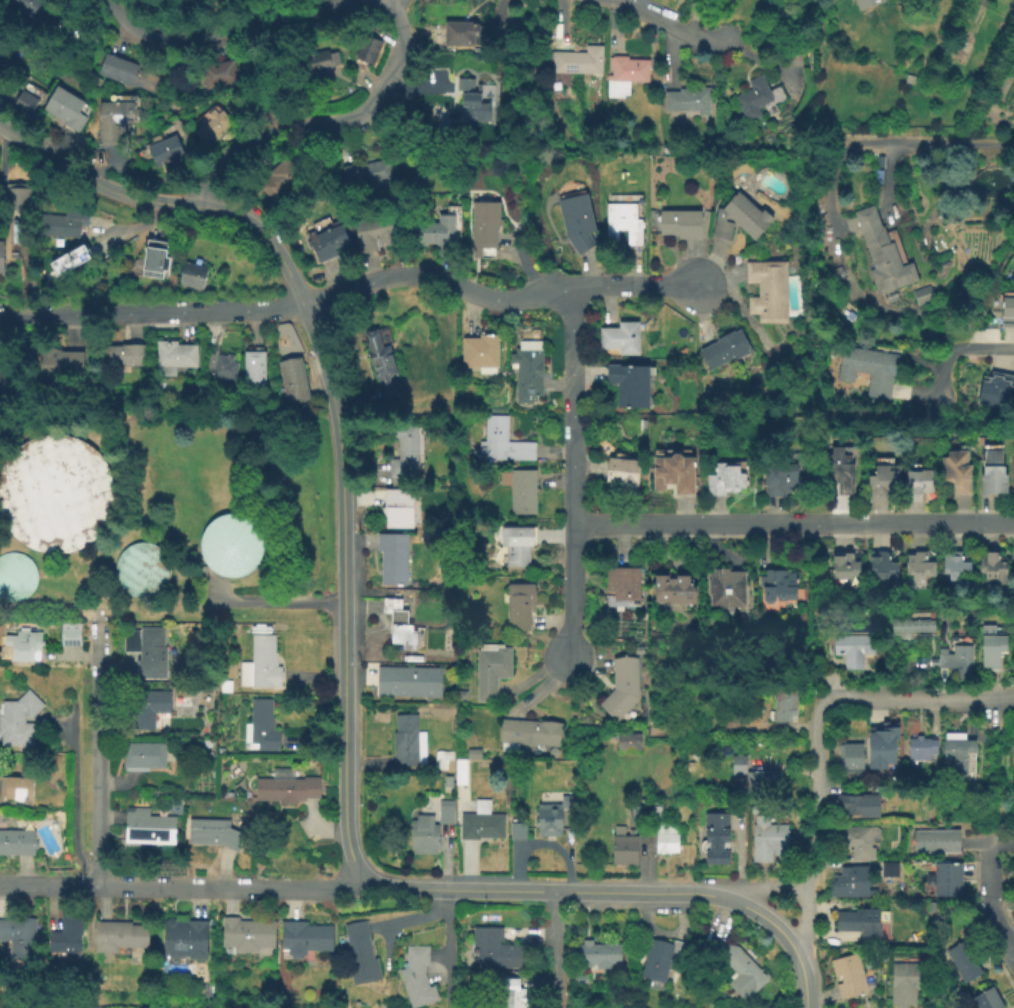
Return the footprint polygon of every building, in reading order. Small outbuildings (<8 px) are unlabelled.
[(2,3),(4,0),(42,0),(39,7),(31,20),(2,3)] [(859,13),(855,0),(883,0),(884,4),(859,13)] [(68,24),(56,45),(26,27),(31,20),(39,7),(68,24)] [(442,48),(442,24),(484,26),(484,49),(442,48)] [(372,67),(352,60),(360,37),(381,44),(372,67)] [(600,76),(550,75),(551,54),(584,55),(584,47),(601,47),(600,76)] [(331,72),(307,78),(302,55),(325,50),(326,56),(335,54),(337,65),(330,67),(331,72)] [(9,59),(0,76),(0,54),(9,59)] [(152,95),(97,76),(104,54),(139,66),(137,71),(158,78),(152,95)] [(647,84),(623,83),(623,100),(605,100),(606,57),(626,57),(626,61),(647,62),(647,84)] [(204,91),(199,68),(232,61),(237,84),(204,91)] [(745,123),(733,98),(750,90),(746,82),(760,76),(767,90),(778,85),(785,101),(772,107),(770,102),(756,109),(759,116),(745,123)] [(460,122),(461,93),(455,93),(456,80),(473,80),(472,93),(478,93),(477,101),(489,102),(488,123),(460,122)] [(78,134),(40,112),(55,87),(83,103),(77,113),(87,118),(78,134)] [(708,117),(696,117),(696,112),(663,111),(663,93),(678,93),(678,89),(708,89),(708,117)] [(28,118),(10,108),(20,90),(38,100),(28,118)] [(97,146),(97,103),(132,103),(132,110),(138,110),(138,125),(116,125),(116,146),(97,146)] [(231,125),(198,152),(188,139),(198,130),(192,123),(214,105),(231,125)] [(155,170),(145,148),(174,135),(184,157),(155,170)] [(280,214),(250,179),(281,152),(299,173),(287,184),(299,198),(280,214)] [(393,181),(341,191),(336,169),(389,159),(393,181)] [(27,208),(4,208),(4,183),(27,183),(27,208)] [(587,233),(594,243),(578,256),(565,238),(555,200),(584,192),(594,231),(587,233)] [(725,216),(723,222),(732,225),(727,243),(708,238),(716,208),(721,210),(737,192),(759,212),(762,209),(773,219),(753,241),(725,216)] [(470,258),(471,203),(499,203),(498,218),(502,219),(502,227),(497,227),(496,248),(492,248),(492,259),(470,258)] [(640,246),(626,246),(626,230),(617,230),(617,241),(605,241),(605,204),(635,204),(635,220),(640,220),(640,246)] [(876,295),(867,271),(872,269),(852,212),(871,205),(879,228),(883,227),(885,233),(894,230),(898,242),(892,244),(897,259),(903,257),(906,264),(911,263),(917,281),(876,295)] [(74,239),(37,238),(37,216),(64,217),(64,208),(87,208),(86,229),(74,229),(74,239)] [(455,256),(436,256),(436,246),(412,246),(412,227),(421,227),(421,223),(435,223),(435,210),(455,210),(455,256)] [(358,255),(350,221),(392,211),(399,243),(382,247),(381,242),(375,243),(377,250),(358,255)] [(699,240),(676,239),(676,235),(658,235),(659,211),(700,212),(699,240)] [(317,265),(302,232),(310,228),(313,236),(339,225),(350,250),(317,265)] [(885,230),(888,241),(893,240),(898,260),(903,258),(894,228),(885,230)] [(160,281),(139,278),(145,241),(165,244),(162,259),(169,259),(167,273),(161,272),(160,281)] [(56,275),(90,257),(83,243),(48,261),(56,275)] [(94,249),(103,269),(63,288),(54,270),(94,249)] [(201,292),(177,286),(183,262),(207,268),(201,292)] [(786,324),(757,324),(757,315),(746,315),(746,298),(757,298),(757,284),(745,284),(745,263),(785,262),(786,324)] [(847,276),(838,279),(834,269),(843,266),(847,276)] [(915,304),(911,292),(928,286),(932,298),(915,304)] [(1001,299),(1013,299),(1013,329),(1001,329),(1001,299)] [(638,357),(618,357),(618,351),(598,351),(598,329),(616,329),(616,323),(638,323),(638,357)] [(362,334),(376,330),(381,348),(388,346),(396,375),(388,377),(394,398),(380,401),(362,334)] [(708,371),(698,352),(716,342),(714,340),(731,331),(733,333),(739,330),(751,351),(731,362),(730,359),(708,371)] [(494,375),(477,375),(477,369),(461,369),(461,339),(478,339),(478,336),(497,335),(497,368),(494,368),(494,375)] [(174,377),(156,377),(156,341),(175,341),(175,346),(195,346),(195,368),(173,368),(174,377)] [(541,397),(534,397),(534,402),(531,402),(530,405),(514,405),(514,366),(508,366),(508,355),(512,355),(512,349),(518,349),(518,341),(539,341),(539,350),(541,350),(541,397)] [(142,367),(103,367),(103,347),(120,347),(120,345),(142,345),(142,367)] [(888,402),(863,398),(867,375),(853,373),(851,384),(834,381),(840,346),(896,355),(888,402)] [(82,378),(38,378),(38,350),(60,350),(60,353),(83,353),(82,378)] [(264,384),(242,384),(242,353),(263,353),(264,384)] [(232,383),(210,378),(216,356),(224,358),(225,354),(233,356),(231,363),(237,364),(232,383)] [(308,400),(285,405),(275,363),(298,357),(308,400)] [(7,396),(0,396),(0,365),(8,365),(7,396)] [(647,410),(615,409),(616,386),(605,386),(605,366),(647,367),(647,410)] [(978,406),(981,379),(989,380),(990,373),(1013,376),(1009,411),(978,406)] [(534,462),(477,462),(477,443),(483,443),(483,416),(506,416),(506,444),(534,444),(534,462)] [(387,480),(387,462),(397,462),(397,442),(389,442),(389,426),(414,425),(415,479),(387,480)] [(34,549),(52,552),(73,549),(91,539),(104,523),(111,504),(112,483),(105,464),(92,448),(74,437),(54,433),(35,436),(19,444),(5,457),(0,467),(0,518),(4,527),(17,540),(34,549)] [(852,496),(838,496),(838,485),(833,485),(833,478),(821,478),(821,456),(829,456),(829,447),(848,448),(848,465),(852,465),(852,496)] [(970,497),(952,497),(952,485),(940,485),(940,459),(946,459),(946,453),(958,453),(958,447),(967,447),(967,467),(970,467),(970,497)] [(979,497),(979,477),(982,477),(982,449),(1008,450),(1007,497),(979,497)] [(692,496),(674,496),(674,486),(667,486),(667,493),(652,493),(652,460),(670,460),(670,456),(679,456),(679,460),(692,460),(692,496)] [(619,487),(605,486),(607,460),(638,462),(636,488),(632,491),(621,491),(619,487)] [(797,478),(785,478),(785,498),(763,498),(763,463),(796,462),(797,478)] [(747,489),(737,489),(737,497),(728,496),(728,492),(724,492),(724,497),(706,497),(707,476),(713,476),(713,464),(747,464),(747,489)] [(872,500),(872,489),(866,489),(866,479),(873,478),(873,468),(898,468),(898,489),(889,489),(889,500),(872,500)] [(534,516),(509,516),(509,472),(534,472),(534,516)] [(932,494),(921,494),(921,498),(911,498),(911,494),(905,493),(905,472),(932,472),(932,494)] [(410,529),(381,529),(382,492),(404,492),(403,507),(411,507),(410,529)] [(221,574),(231,576),(241,574),(250,569),(257,562),(261,553),(263,543),(261,534),(256,525),(249,518),(240,514),(230,512),(220,514),(210,520),(203,529),(200,539),(200,550),(204,560),(211,569),(221,574)] [(532,530),(532,550),(528,550),(528,569),(504,569),(505,548),(499,548),(499,529),(532,530)] [(406,588),(379,587),(380,552),(375,552),(375,535),(407,535),(406,588)] [(132,595),(142,596),(150,594),(158,590),(164,584),(168,576),(169,567),(167,559),(163,551),(157,545),(149,541),(140,540),(131,542),(122,547),(116,555),(113,564),(114,574),(117,583),(124,590),(132,595)] [(11,599),(18,598),(25,595),(31,590),(34,583),(36,576),(35,568),(31,561),(26,556),(19,552),(12,551),(3,552),(0,554),(0,597),(2,598),(11,599)] [(874,583),(874,577),(869,577),(869,558),(875,559),(876,554),(884,554),(883,564),(898,564),(897,579),(886,579),(886,584),(874,583)] [(934,579),(923,579),(923,583),(910,583),(910,579),(905,579),(905,554),(924,554),(924,561),(934,561),(934,579)] [(1006,587),(991,587),(991,582),(984,582),(984,575),(978,575),(978,557),(985,557),(985,554),(999,554),(998,559),(1006,559),(1006,587)] [(831,580),(832,559),(842,559),(842,555),(852,555),(852,563),(858,563),(857,577),(850,577),(850,581),(831,580)] [(970,577),(959,577),(959,582),(947,582),(947,577),(943,577),(943,555),(960,555),(960,563),(970,563),(970,577)] [(744,609),(709,609),(709,569),(729,569),(729,574),(744,574),(744,609)] [(638,608),(605,608),(605,598),(611,598),(611,596),(605,596),(605,570),(638,570),(638,608)] [(796,601),(772,601),(772,606),(759,606),(758,577),(764,577),(764,571),(795,571),(796,601)] [(694,606),(652,605),(653,577),(667,577),(667,582),(673,582),(674,578),(687,578),(687,588),(694,588),(694,606)] [(529,635),(507,635),(506,587),(534,587),(534,615),(529,615),(529,635)] [(388,645),(390,614),(381,613),(381,599),(400,599),(399,613),(405,613),(404,627),(423,628),(421,661),(397,660),(398,646),(388,645)] [(889,636),(889,621),(933,621),(933,637),(912,637),(912,641),(899,641),(899,636),(889,636)] [(79,647),(59,647),(60,625),(79,625),(79,647)] [(32,663),(10,663),(9,635),(15,635),(15,628),(27,628),(27,634),(39,634),(40,654),(32,654),(32,663)] [(981,672),(980,628),(995,628),(995,638),(1005,638),(1005,656),(1000,656),(1000,672),(981,672)] [(164,681),(134,681),(134,664),(138,664),(138,653),(120,654),(120,632),(161,632),(161,648),(164,648),(164,681)] [(280,691),(251,691),(251,687),(238,687),(238,664),(249,665),(250,637),(274,637),(273,669),(281,669),(280,691)] [(843,672),(843,657),(832,658),(832,638),(872,638),(872,657),(862,657),(862,672),(843,672)] [(496,703),(475,703),(475,653),(478,653),(478,646),(502,646),(502,650),(509,650),(510,680),(496,681),(496,703)] [(970,678),(958,678),(958,670),(937,670),(937,651),(945,651),(945,656),(951,656),(951,648),(970,647),(970,678)] [(638,700),(615,722),(598,705),(612,691),(611,660),(636,659),(638,700)] [(439,698),(374,697),(375,669),(439,670),(439,698)] [(232,680),(233,691),(222,691),(222,680),(232,680)] [(795,725),(766,724),(766,713),(772,714),(772,687),(796,687),(795,725)] [(33,750),(0,749),(0,739),(0,718),(0,702),(14,703),(26,690),(43,706),(29,721),(23,716),(23,725),(33,725),(33,750)] [(152,731),(129,730),(131,691),(169,693),(168,715),(153,714),(152,731)] [(466,693),(466,703),(456,703),(456,693),(466,693)] [(279,752),(243,751),(244,724),(250,725),(251,699),(272,700),(271,734),(279,734),(279,752)] [(392,768),(390,734),(394,734),(394,717),(415,716),(417,766),(392,768)] [(559,724),(558,748),(517,746),(517,753),(501,752),(501,744),(498,744),(499,721),(559,724)] [(867,772),(867,728),(880,728),(880,724),(898,724),(898,743),(894,743),(894,766),(885,766),(885,772),(867,772)] [(942,777),(941,734),(966,734),(966,738),(975,738),(975,755),(966,755),(966,777),(942,777)] [(616,751),(616,735),(641,735),(640,751),(616,751)] [(907,761),(907,740),(914,740),(914,736),(922,736),(922,740),(927,740),(927,738),(937,738),(936,757),(930,757),(930,761),(907,761)] [(164,770),(121,769),(121,743),(164,743),(164,770)] [(862,773),(839,773),(838,746),(861,745),(862,773)] [(455,751),(454,760),(449,760),(448,770),(448,769),(436,769),(437,750),(455,751)] [(465,760),(465,751),(481,751),(481,760),(465,760)] [(744,797),(744,776),(730,776),(730,756),(744,756),(745,772),(778,772),(778,779),(784,779),(784,792),(778,792),(778,797),(744,797)] [(464,786),(454,786),(454,762),(465,762),(464,786)] [(317,798),(303,798),(303,803),(295,803),(295,809),(276,809),(276,802),(254,802),(254,780),(272,780),(272,768),(293,768),(293,780),(318,780),(317,798)] [(451,789),(442,789),(443,778),(451,778),(451,789)] [(31,803),(0,802),(0,779),(31,780),(31,803)] [(893,786),(893,795),(876,794),(876,787),(893,786)] [(878,818),(834,819),(834,796),(878,795),(878,818)] [(503,839),(477,839),(477,842),(459,841),(459,814),(473,814),(473,801),(489,801),(489,815),(503,815),(503,839)] [(452,825),(437,825),(437,802),(453,802),(452,825)] [(537,838),(536,805),(560,805),(560,837),(537,838)] [(174,847),(122,845),(124,807),(148,808),(148,817),(175,818),(174,847)] [(630,824),(630,808),(645,808),(645,824),(630,824)] [(677,853),(668,853),(668,858),(662,858),(662,854),(654,854),(654,826),(647,826),(647,808),(660,808),(660,826),(677,826),(677,853)] [(728,867),(703,867),(703,852),(708,852),(708,844),(704,844),(704,814),(728,814),(728,844),(722,844),(722,853),(728,853),(728,867)] [(437,856),(408,855),(409,823),(414,823),(414,816),(428,816),(428,827),(437,828),(437,856)] [(750,864),(750,826),(754,826),(754,818),(769,818),(769,826),(787,826),(787,857),(773,857),(773,851),(770,851),(770,864),(750,864)] [(217,846),(187,846),(187,821),(229,821),(229,831),(246,840),(237,857),(217,846)] [(525,842),(509,842),(509,824),(525,824),(525,842)] [(635,868),(610,866),(612,826),(623,827),(622,836),(637,837),(635,868)] [(874,861),(850,860),(850,852),(836,851),(836,827),(877,827),(877,844),(869,843),(869,848),(874,848),(874,861)] [(33,857),(0,857),(0,831),(33,832),(33,857)] [(958,854),(912,854),(912,831),(958,831),(958,854)] [(880,879),(880,863),(896,863),(896,879),(880,879)] [(960,904),(933,905),(933,886),(924,886),(924,874),(932,874),(932,864),(960,864),(960,904)] [(867,897),(828,897),(829,885),(830,885),(830,876),(839,877),(839,867),(867,867),(867,897)] [(878,944),(860,943),(860,932),(835,932),(836,913),(855,913),(855,909),(879,910),(878,944)] [(79,954),(47,953),(47,933),(59,934),(60,914),(80,915),(79,954)] [(7,943),(0,943),(0,920),(5,920),(6,916),(36,917),(35,949),(30,949),(30,964),(7,963),(7,943)] [(269,956),(232,956),(232,949),(221,949),(221,919),(237,919),(237,923),(274,923),(274,950),(269,950),(269,956)] [(380,981),(351,987),(346,966),(351,965),(342,925),(366,920),(370,937),(365,938),(370,960),(376,959),(380,981)] [(147,950),(115,949),(115,955),(94,955),(94,921),(130,922),(130,927),(147,928),(147,950)] [(205,963),(188,962),(188,959),(162,958),(163,921),(175,921),(175,925),(205,925),(205,963)] [(304,961),(287,961),(287,952),(280,952),(280,922),(305,923),(304,928),(333,928),(332,953),(304,953),(304,961)] [(477,970),(477,947),(471,947),(472,928),(501,929),(500,946),(521,946),(521,971),(477,970)] [(664,983),(639,978),(647,940),(671,945),(672,941),(685,944),(682,960),(670,957),(664,983)] [(622,965),(609,965),(609,970),(596,970),(596,964),(591,964),(591,969),(582,969),(582,964),(573,964),(573,941),(593,941),(593,946),(622,946),(622,965)] [(724,965),(703,961),(707,941),(737,947),(767,980),(743,1002),(727,985),(735,977),(724,965)] [(963,985),(945,952),(963,942),(981,975),(963,985)] [(438,1002),(419,1007),(409,1007),(396,971),(406,968),(405,948),(427,948),(427,966),(422,966),(422,975),(427,989),(433,987),(438,1002)] [(839,1002),(835,986),(841,984),(839,977),(833,978),(828,962),(856,955),(867,994),(839,1002)] [(890,1007),(890,964),(927,965),(926,992),(915,992),(915,1007),(890,1007)] [(591,976),(591,984),(578,983),(579,976),(591,976)] [(524,990),(523,1007),(497,1007),(498,980),(518,980),(518,989),(524,990)] [(991,988),(1001,1007),(974,1007),(970,999),(991,988)]
